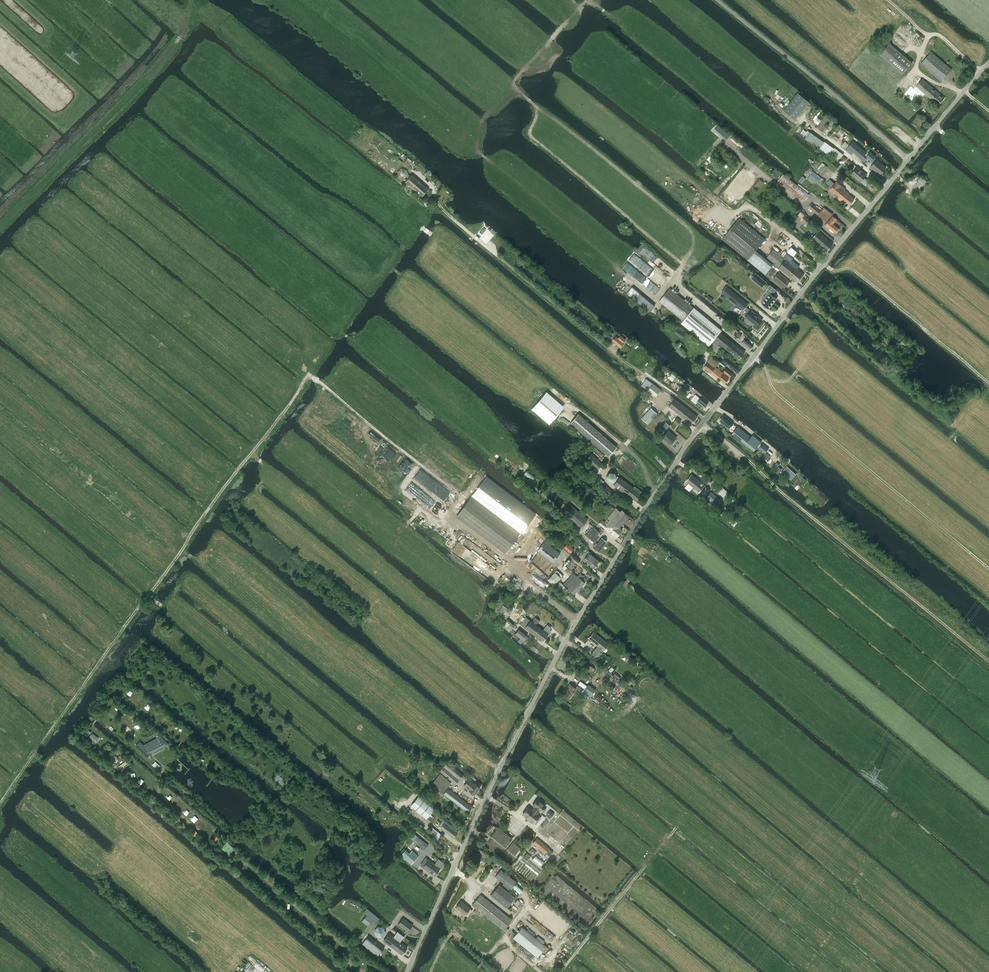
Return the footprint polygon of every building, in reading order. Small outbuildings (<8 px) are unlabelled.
[(912,62),(890,43),(879,55),(902,74),(912,62)] [(951,69),(932,52),(921,64),(941,81),(951,69)] [(922,79),(917,86),(926,95),(926,94),(937,104),(943,97),(940,95),(922,79)] [(798,93),(784,110),(784,111),(795,119),(809,102),(798,93)] [(825,115),(816,126),(822,131),(831,120),(825,115)] [(831,120),(823,130),(829,135),(837,125),(831,120)] [(715,129),(727,139),(730,135),(718,125),(715,129)] [(733,137),(730,139),(738,146),(741,144),(733,137)] [(848,148),(846,150),(851,155),(853,153),(861,159),(866,153),(853,141),(847,147),(848,148)] [(824,142),(820,148),(829,155),(830,153),(834,149),(825,142),(824,142)] [(871,152),(866,157),(871,162),(876,156),(871,152)] [(407,164),(414,170),(417,166),(408,158),(405,162),(407,164)] [(877,159),(871,167),(876,171),(875,172),(876,172),(878,171),(881,173),(886,167),(877,159)] [(726,165),(724,166),(728,170),(730,168),(730,169),(731,169),(732,170),(735,167),(733,165),(734,165),(729,161),(726,164),(726,165)] [(823,163),(817,169),(822,173),(827,167),(823,163)] [(852,172),(851,174),(860,182),(861,182),(865,185),(868,181),(864,177),(867,175),(858,167),(857,167),(852,163),(848,168),(852,172)] [(406,169),(401,168),(397,172),(399,177),(404,179),(408,174),(406,169)] [(809,168),(806,171),(811,175),(814,178),(818,182),(819,181),(821,178),(812,170),(809,168)] [(405,182),(411,187),(417,180),(412,175),(405,182)] [(809,195),(795,184),(783,175),(778,182),(803,202),(809,195)] [(921,177),(919,181),(924,185),(928,182),(921,177)] [(759,178),(753,187),(757,190),(763,182),(759,178)] [(417,180),(411,187),(417,192),(423,185),(417,180)] [(837,198),(839,197),(844,191),(845,190),(845,188),(837,182),(835,184),(829,180),(826,183),(832,188),(830,190),(834,193),(835,195),(837,198)] [(423,185),(417,192),(421,197),(428,189),(423,185)] [(854,199),(844,191),(839,197),(849,205),(854,199)] [(812,203),(808,207),(827,222),(833,214),(824,207),(821,211),(812,203)] [(797,216),(802,220),(808,226),(812,221),(805,216),(801,212),(797,216)] [(825,226),(827,228),(828,227),(835,233),(839,229),(833,224),(837,219),(833,216),(829,221),(825,226)] [(723,239),(748,260),(765,274),(773,264),(756,250),(765,239),(740,218),(723,239)] [(812,238),(827,251),(833,244),(818,231),(812,238)] [(797,269),(799,266),(792,260),(790,262),(782,256),(774,249),(766,258),(779,268),(790,277),(797,283),(804,274),(797,269)] [(790,281),(778,272),(773,279),(784,288),(790,281)] [(755,273),(751,278),(762,287),(767,282),(755,273)] [(765,299),(762,304),(768,309),(777,299),(775,297),(776,295),(774,294),(777,290),(770,285),(768,288),(772,291),(768,296),(766,294),(764,298),(765,299)] [(726,286),(721,292),(743,310),(748,304),(726,286)] [(659,301),(683,321),(694,308),(670,288),(659,301)] [(683,321),(681,323),(709,345),(722,330),(694,307),(694,308),(683,321)] [(749,310),(744,315),(746,317),(747,317),(745,319),(748,322),(750,320),(757,326),(762,320),(755,314),(756,314),(752,311),(751,311),(749,310)] [(678,328),(676,332),(684,337),(686,334),(678,328)] [(710,346),(714,350),(717,352),(723,346),(739,359),(745,352),(720,332),(710,346)] [(612,341),(620,347),(624,343),(624,342),(626,339),(620,335),(618,338),(616,336),(612,341)] [(745,339),(742,343),(750,350),(753,346),(745,339)] [(724,367),(726,364),(736,371),(739,367),(726,357),(723,361),(720,359),(717,362),(724,367)] [(704,367),(711,373),(725,384),(729,378),(722,373),(716,367),(718,364),(710,358),(707,361),(708,362),(704,367)] [(723,372),(730,377),(733,373),(726,368),(723,372)] [(672,373),(668,378),(668,379),(672,382),(676,377),(677,376),(672,373)] [(653,383),(648,390),(655,397),(661,390),(653,383)] [(546,391),(531,409),(549,424),(564,406),(546,391)] [(691,400),(696,404),(697,403),(704,409),(707,404),(695,394),(691,400)] [(669,406),(691,424),(697,416),(675,399),(669,406)] [(651,408),(642,418),(648,424),(657,414),(651,408)] [(570,423),(587,438),(608,456),(609,456),(617,447),(598,430),(578,413),(570,423)] [(724,416),(720,421),(721,422),(720,424),(723,426),(725,425),(729,429),(733,423),(724,416)] [(665,434),(662,437),(670,444),(676,438),(668,430),(668,431),(667,429),(670,426),(666,421),(660,427),(665,432),(664,433),(665,434)] [(738,427),(733,433),(745,444),(753,450),(760,441),(752,435),(751,437),(738,427)] [(762,444),(759,447),(764,452),(768,449),(762,444)] [(602,464),(592,454),(586,460),(597,470),(602,464)] [(720,462),(714,470),(722,475),(727,468),(720,462)] [(776,462),(772,466),(775,469),(773,470),(778,474),(782,469),(778,466),(780,465),(776,462)] [(590,465),(586,469),(587,470),(586,471),(592,477),(597,471),(590,465)] [(787,466),(782,471),(791,480),(796,475),(787,466)] [(615,473),(609,472),(606,476),(608,481),(613,482),(616,478),(615,473)] [(692,474),(683,485),(689,490),(692,486),(700,492),(705,485),(692,474)] [(469,499),(456,516),(505,552),(506,551),(518,536),(519,537),(536,514),(486,476),(479,485),(469,499)] [(619,477),(613,484),(628,496),(628,495),(636,501),(641,495),(640,494),(642,492),(634,486),(633,487),(619,477)] [(597,483),(612,497),(615,494),(603,482),(604,482),(601,479),(597,483)] [(725,498),(729,493),(718,484),(714,489),(725,498)] [(706,487),(701,493),(705,496),(710,490),(706,487)] [(552,488),(546,495),(549,497),(555,490),(552,488)] [(711,491),(706,498),(715,505),(720,499),(711,491)] [(588,502),(584,508),(587,511),(592,506),(596,501),(592,497),(588,502)] [(569,503),(562,511),(572,520),(581,527),(587,519),(579,512),(569,503)] [(620,527),(629,516),(621,510),(620,511),(616,508),(613,512),(617,516),(615,518),(618,520),(618,521),(614,525),(615,525),(616,524),(620,527)] [(720,515),(733,525),(736,522),(732,518),(733,518),(724,511),(720,515)] [(599,523),(609,533),(615,525),(614,525),(618,521),(615,518),(617,516),(613,512),(605,522),(602,520),(599,523)] [(615,525),(609,533),(616,538),(623,529),(620,527),(616,524),(615,525)] [(586,534),(595,541),(604,531),(600,528),(598,531),(593,527),(592,528),(586,534)] [(594,548),(598,551),(606,541),(602,538),(594,548)] [(553,562),(560,553),(544,541),(537,550),(553,562)] [(567,543),(563,547),(568,552),(569,553),(573,549),(572,548),(567,543)] [(584,559),(594,568),(600,561),(590,552),(584,559)] [(555,572),(548,579),(554,585),(561,577),(555,572)] [(563,576),(554,585),(564,595),(570,601),(574,597),(569,592),(570,591),(573,594),(585,582),(584,582),(587,580),(580,573),(577,576),(573,573),(567,580),(563,576)] [(501,601),(494,610),(497,612),(503,605),(504,603),(501,601)] [(543,641),(548,634),(543,630),(536,625),(532,621),(526,617),(520,624),(543,641)] [(519,628),(515,633),(516,634),(520,638),(518,641),(521,643),(523,640),(527,635),(520,629),(519,628)] [(593,632),(588,638),(597,646),(591,653),(597,658),(609,644),(593,632)] [(578,653),(575,656),(583,662),(586,659),(578,653)] [(585,661),(580,667),(589,673),(593,668),(585,661)] [(563,693),(570,698),(576,688),(569,684),(563,693)] [(583,692),(590,697),(595,689),(588,684),(583,692)] [(89,737),(95,742),(99,738),(92,733),(89,737)] [(139,741),(135,745),(142,752),(148,758),(151,755),(152,753),(169,745),(160,737),(143,745),(139,741)] [(440,771),(455,784),(460,778),(463,780),(465,777),(447,762),(440,771)] [(469,779),(463,785),(469,790),(469,791),(473,794),(480,787),(475,783),(475,784),(469,779)] [(443,794),(467,812),(471,806),(447,788),(443,794)] [(434,809),(419,796),(411,805),(426,818),(434,809)] [(535,806),(532,810),(537,814),(539,810),(541,811),(543,813),(546,809),(544,808),(545,806),(537,799),(533,805),(535,806)] [(537,814),(532,810),(528,807),(523,814),(530,820),(529,820),(532,822),(533,823),(537,819),(538,820),(541,817),(539,816),(537,814)] [(442,820),(438,826),(441,828),(447,833),(451,827),(445,822),(442,820)] [(438,832),(431,827),(429,830),(438,837),(440,834),(437,832),(438,832)] [(451,827),(447,833),(453,838),(458,832),(451,827)] [(536,837),(532,842),(539,848),(543,843),(536,837)] [(428,845),(423,841),(419,845),(424,849),(428,845)] [(228,855),(234,849),(233,848),(227,842),(221,848),(222,848),(228,854),(228,855)] [(411,851),(404,858),(411,864),(418,857),(411,851)] [(425,857),(422,862),(425,864),(423,867),(434,875),(440,868),(437,866),(435,868),(434,867),(432,865),(433,863),(428,859),(425,857)] [(501,869),(495,876),(511,889),(512,887),(515,884),(515,883),(516,882),(501,869)] [(499,884),(490,895),(506,908),(507,907),(514,898),(515,897),(499,884)] [(515,884),(512,887),(513,888),(519,894),(522,890),(515,884)] [(480,894),(472,905),(504,930),(512,920),(480,894)] [(465,914),(467,912),(470,908),(461,901),(456,907),(465,914)] [(379,918),(370,912),(366,908),(363,912),(367,915),(362,921),(368,926),(373,920),(376,922),(379,918)] [(397,924),(400,926),(408,932),(413,925),(405,919),(403,917),(397,924)] [(377,926),(374,931),(376,937),(382,937),(386,932),(383,927),(377,926)] [(522,927),(513,938),(537,957),(546,946),(522,927)] [(389,933),(383,941),(402,954),(407,947),(400,942),(404,936),(398,932),(397,932),(393,937),(389,933)] [(362,944),(377,956),(384,948),(369,935),(362,944)]
